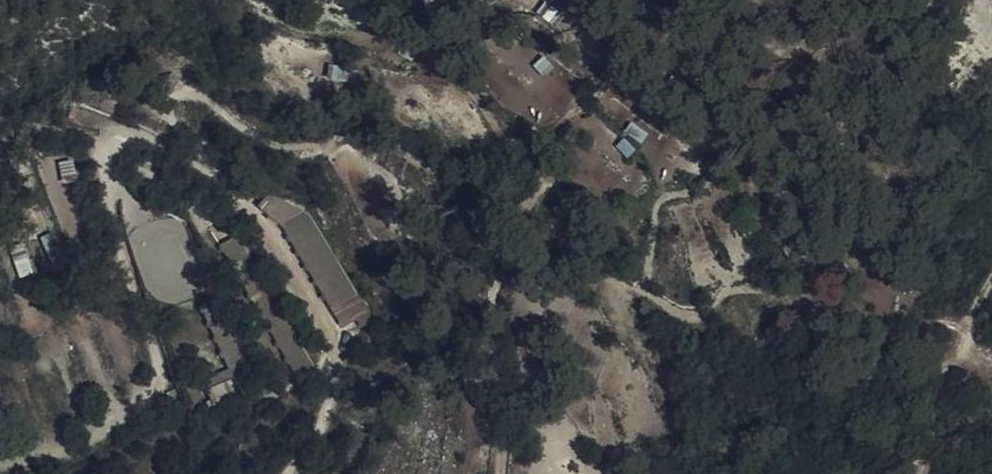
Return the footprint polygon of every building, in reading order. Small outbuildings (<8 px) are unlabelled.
[(278,205),(270,199),(261,209),(281,226),(295,213),(283,201),(278,205)] [(314,223),(303,230),(346,303),(332,311),(342,328),(367,313),(314,223)] [(346,303),(303,230),(288,239),(332,311),(346,303)] [(312,364),(238,238),(219,249),(293,375),(312,364)]
